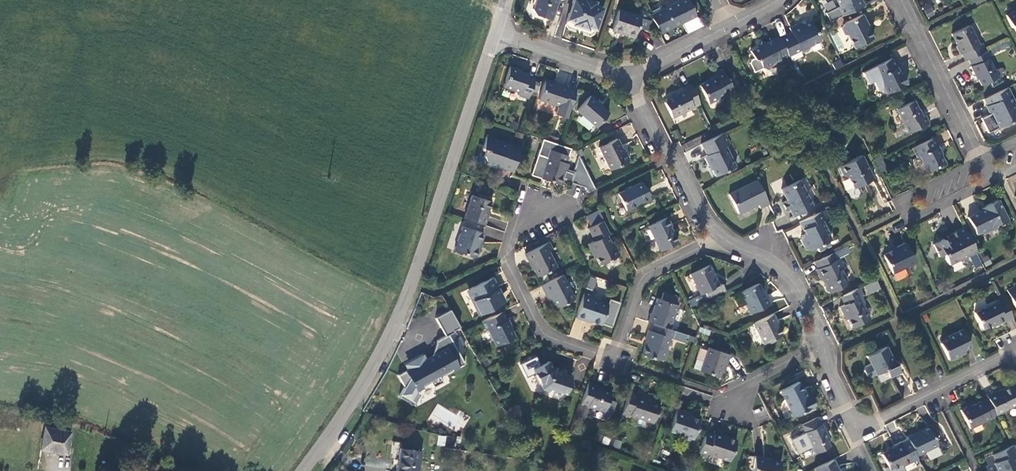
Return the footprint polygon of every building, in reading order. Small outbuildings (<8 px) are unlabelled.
[(533,8),(535,14),(551,20),(557,0),(535,0),(533,8)] [(603,8),(595,5),(594,2),(587,0),(586,0),(585,1),(581,0),(574,0),(573,4),(575,10),(570,13),(568,19),(574,22),(574,24),(588,29),(589,27),(596,29),(603,8)] [(672,26),(696,16),(688,0),(677,0),(678,1),(662,9),(661,6),(649,11),(659,32),(672,26)] [(840,17),(864,5),(862,0),(835,0),(838,6),(836,8),(840,17)] [(921,5),(928,18),(935,14),(929,1),(921,5)] [(639,17),(618,10),(612,29),(621,33),(622,31),(634,35),(639,17)] [(1006,16),(1011,28),(1015,29),(1015,31),(1015,11),(1006,16)] [(861,14),(842,24),(841,28),(844,35),(847,35),(853,48),(872,38),(865,24),(866,24),(861,14)] [(791,32),(779,39),(787,56),(800,50),(802,52),(809,48),(810,45),(820,39),(810,20),(803,24),(799,23),(789,28),(791,32)] [(962,52),(965,60),(968,59),(986,50),(982,43),(979,45),(969,25),(952,34),(957,45),(956,46),(960,53),(962,52)] [(774,63),(787,56),(779,39),(778,38),(767,43),(762,42),(760,46),(750,52),(754,59),(758,61),(762,68),(765,70),(773,66),(774,63)] [(994,54),(1011,45),(1008,39),(991,48),(994,54)] [(991,57),(987,49),(986,50),(968,59),(972,66),(970,67),(974,74),(976,74),(982,86),(998,78),(989,58),(991,57)] [(890,59),(870,69),(874,78),(876,76),(881,86),(880,89),(882,94),(886,94),(905,84),(899,72),(897,73),(890,59)] [(832,63),(834,69),(842,65),(840,60),(832,63)] [(518,95),(527,99),(534,79),(527,77),(527,74),(517,71),(518,70),(509,66),(502,86),(518,93),(518,95)] [(732,91),(721,70),(713,74),(715,77),(699,85),(708,103),(732,91)] [(566,118),(568,111),(576,89),(567,86),(567,87),(558,84),(558,85),(544,80),(538,99),(558,106),(555,115),(566,118)] [(671,117),(699,103),(690,85),(683,89),(665,98),(664,102),(671,117)] [(1007,87),(984,98),(988,106),(986,106),(990,114),(981,118),(988,133),(1015,119),(1015,110),(1013,104),(1015,103),(1007,87)] [(595,127),(608,113),(594,102),(595,101),(589,95),(576,111),(595,127)] [(896,109),(907,132),(928,123),(924,115),(921,117),(913,101),(896,109)] [(764,114),(756,118),(758,123),(766,119),(764,114)] [(729,144),(724,133),(698,145),(703,156),(708,166),(709,166),(715,176),(734,166),(725,146),(729,144)] [(500,168),(512,171),(520,148),(486,136),(482,148),(485,150),(483,156),(486,163),(485,165),(499,170),(500,168)] [(622,151),(616,139),(598,147),(609,169),(628,160),(623,150),(622,151)] [(943,163),(931,139),(910,149),(915,158),(918,157),(926,171),(943,163)] [(544,156),(539,154),(531,175),(558,184),(563,171),(565,172),(567,164),(565,163),(570,149),(555,143),(552,150),(547,149),(545,156),(544,156)] [(852,187),(867,180),(872,177),(870,172),(866,171),(867,167),(861,155),(838,166),(843,176),(847,177),(852,187)] [(882,165),(878,156),(872,159),(876,168),(882,165)] [(759,207),(767,203),(756,180),(728,194),(737,213),(757,204),(759,207)] [(811,207),(798,180),(780,189),(785,200),(781,202),(786,211),(788,209),(792,216),(811,207)] [(641,182),(617,193),(625,210),(649,198),(641,182)] [(471,195),(463,218),(483,224),(486,216),(485,216),(490,201),(471,195)] [(1007,220),(997,200),(984,207),(985,209),(981,210),(968,217),(976,234),(980,232),(984,233),(996,228),(997,223),(1000,223),(1007,220)] [(824,219),(820,212),(798,222),(804,233),(801,234),(800,239),(804,248),(808,250),(815,246),(817,251),(829,246),(826,241),(829,239),(821,221),(824,219)] [(665,217),(647,226),(659,250),(676,242),(669,226),(665,217)] [(601,221),(586,228),(593,241),(586,244),(591,254),(593,253),(598,265),(618,255),(612,243),(609,241),(605,235),(607,234),(601,221)] [(483,234),(461,226),(453,250),(473,257),(478,243),(480,243),(483,234)] [(976,251),(964,227),(946,235),(947,239),(944,240),(943,239),(933,244),(939,255),(944,254),(949,264),(976,251)] [(548,242),(524,254),(528,261),(529,261),(536,277),(555,267),(548,252),(551,250),(548,242)] [(914,262),(904,243),(896,247),(896,248),(883,255),(892,273),(914,262)] [(835,259),(832,253),(814,262),(817,268),(815,269),(819,278),(821,277),(824,283),(823,286),(826,291),(828,293),(845,284),(846,281),(840,268),(845,266),(841,256),(835,259)] [(984,267),(992,263),(988,255),(980,258),(984,267)] [(703,293),(707,299),(724,291),(720,284),(717,285),(707,266),(690,274),(699,295),(703,293)] [(573,299),(561,274),(540,284),(545,295),(547,293),(555,308),(573,299)] [(606,288),(607,280),(589,276),(587,289),(594,290),(595,287),(606,288)] [(491,278),(468,289),(473,300),(471,301),(478,315),(501,304),(500,302),(498,303),(495,297),(500,295),(491,278)] [(878,281),(863,285),(866,295),(881,290),(878,281)] [(764,297),(757,284),(740,292),(745,304),(744,304),(749,314),(769,304),(765,296),(764,297)] [(862,295),(858,287),(840,296),(843,304),(838,307),(842,315),(844,314),(850,327),(868,318),(863,306),(863,303),(860,296),(862,295)] [(1014,287),(1007,291),(1015,309),(1015,291),(1014,287)] [(591,295),(583,292),(574,318),(582,320),(583,319),(599,325),(606,305),(590,299),(591,295)] [(688,299),(690,306),(704,302),(702,295),(688,299)] [(649,314),(647,322),(653,324),(668,329),(676,306),(656,299),(651,314),(649,314)] [(1004,322),(1011,317),(1003,301),(997,304),(996,302),(974,313),(983,330),(996,323),(997,324),(1003,321),(1004,322)] [(461,326),(451,308),(436,316),(446,334),(437,339),(432,355),(424,359),(422,355),(407,363),(409,367),(397,373),(403,386),(398,395),(412,404),(419,393),(417,388),(430,381),(433,386),(442,381),(440,375),(465,363),(460,353),(465,351),(455,329),(461,326)] [(513,338),(501,313),(480,323),(485,331),(487,330),(495,346),(513,338)] [(775,321),(772,313),(752,324),(761,343),(780,334),(774,322),(775,321)] [(671,339),(674,331),(668,329),(653,324),(650,332),(647,331),(644,340),(646,341),(641,355),(650,358),(652,357),(663,361),(666,350),(665,347),(668,338),(671,339)] [(969,347),(961,331),(947,337),(948,339),(940,344),(947,361),(960,355),(959,352),(962,351),(969,347)] [(894,365),(884,346),(866,355),(869,363),(864,366),(863,369),(866,375),(869,377),(884,369),(888,377),(898,373),(895,364),(894,365)] [(727,355),(707,347),(698,370),(717,377),(722,363),(724,364),(727,355)] [(564,394),(570,377),(551,371),(547,362),(531,369),(539,389),(553,394),(556,391),(564,394)] [(474,370),(469,373),(472,378),(477,375),(474,370)] [(778,390),(791,416),(813,405),(807,395),(805,397),(797,381),(778,390)] [(995,392),(994,390),(987,394),(989,399),(997,414),(1015,405),(1015,382),(995,392)] [(595,385),(588,383),(576,418),(583,420),(588,407),(603,412),(609,394),(594,388),(595,385)] [(636,395),(628,392),(620,414),(629,417),(630,415),(652,423),(658,405),(648,402),(649,400),(644,398),(643,399),(636,396),(636,395)] [(989,418),(997,414),(989,399),(982,402),(981,401),(968,407),(967,406),(961,409),(970,429),(989,419),(989,418)] [(667,429),(691,438),(698,418),(683,413),(684,410),(674,407),(667,429)] [(824,431),(816,417),(800,425),(803,432),(810,447),(817,444),(820,450),(828,446),(825,440),(826,439),(822,432),(824,431)] [(40,445),(65,449),(68,427),(43,424),(40,445)] [(914,432),(906,437),(915,456),(936,446),(928,429),(920,433),(915,435),(914,432)] [(723,436),(705,430),(697,451),(705,454),(705,452),(727,460),(734,439),(723,435),(723,436)] [(438,435),(437,445),(444,446),(445,436),(438,435)] [(899,443),(890,447),(891,449),(880,454),(886,467),(882,469),(883,470),(902,470),(900,466),(909,462),(899,443)] [(813,453),(820,450),(817,444),(810,447),(813,453)] [(994,454),(998,462),(995,463),(998,467),(997,470),(1015,470),(1015,448),(1014,444),(994,454)] [(399,470),(417,470),(420,450),(399,447),(397,460),(401,460),(399,470)] [(778,462),(764,459),(764,457),(752,455),(750,470),(777,470),(778,462)] [(831,460),(812,469),(813,470),(837,470),(831,460)]
